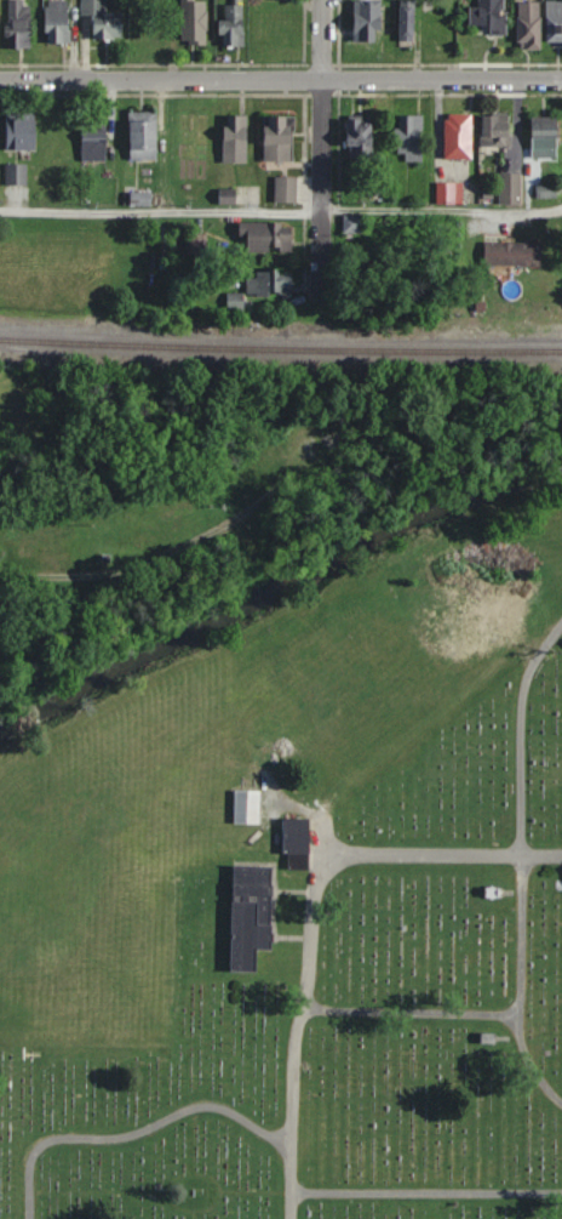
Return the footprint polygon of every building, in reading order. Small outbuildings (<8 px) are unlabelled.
[(30,0),(8,0),(8,47),(30,47),(30,0)] [(47,43),(69,43),(69,0),(47,0),(47,43)] [(123,37),(123,12),(107,12),(107,0),(82,0),(83,13),(93,13),(94,37),(123,37)] [(182,43),(207,43),(207,0),(182,0),(182,43)] [(354,41),(381,41),(381,0),(354,0),(354,41)] [(415,0),(400,0),(400,41),(415,41),(415,0)] [(478,5),(471,5),(471,25),(489,25),(489,33),(505,33),(505,0),(478,0),(478,5)] [(518,44),(541,44),(541,0),(518,0),(518,44)] [(561,41),(561,0),(547,0),(547,41),(561,41)] [(223,3),(223,45),(244,45),(244,3),(223,3)] [(292,44),(292,5),(268,5),(268,44),(292,44)] [(7,109),(7,149),(36,149),(36,109),(7,109)] [(129,160),(157,160),(157,112),(129,112),(129,160)] [(472,113),(445,113),(445,158),(472,158),(472,113)] [(224,163),(248,163),(248,115),(224,115),(224,163)] [(294,160),(294,115),(265,115),(265,160),(294,160)] [(423,115),(397,115),(397,159),(423,159),(423,115)] [(510,115),(483,115),(483,146),(510,146),(510,115)] [(372,157),(372,118),(348,118),(348,157),(372,157)] [(558,158),(558,120),(532,120),(532,158),(558,158)] [(106,160),(106,136),(82,136),(82,160),(106,160)] [(26,184),(26,164),(6,164),(6,184),(26,184)] [(500,172),(500,204),(521,204),(521,172),(500,172)] [(276,202),(297,202),(297,176),(276,176),(276,202)] [(437,203),(461,203),(461,183),(437,183),(437,203)] [(554,197),(554,186),(538,186),(538,197),(554,197)] [(234,203),(234,190),(220,190),(220,203),(234,203)] [(364,233),(364,215),(344,215),(344,233),(364,233)] [(293,252),(293,230),(283,230),(283,221),(242,221),(242,252),(293,252)] [(248,269),(248,294),(293,294),(293,278),(281,278),(281,269),(248,269)] [(228,309),(244,309),(244,293),(228,293),(228,309)] [(260,790),(235,790),(235,824),(260,824),(260,790)] [(283,818),(283,855),(290,855),(290,867),(309,867),(309,818),(283,818)] [(231,972),(257,972),(257,949),(271,949),(272,867),(233,866),(231,972)]
